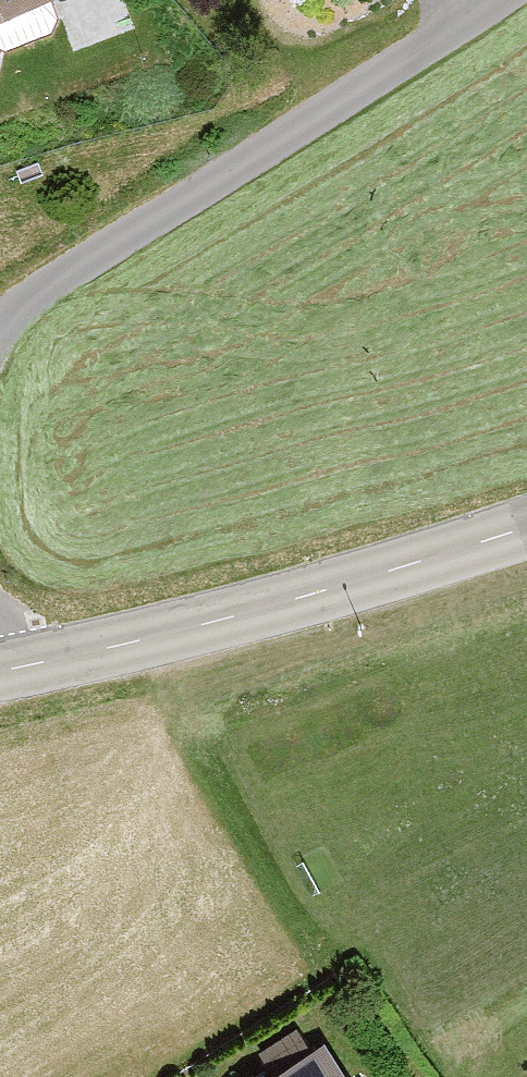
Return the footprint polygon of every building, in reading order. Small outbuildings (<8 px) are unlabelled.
[(55,5),(53,0),(0,0),(0,24),(55,5)] [(325,1037),(253,1076),(351,1076),(325,1037)]
